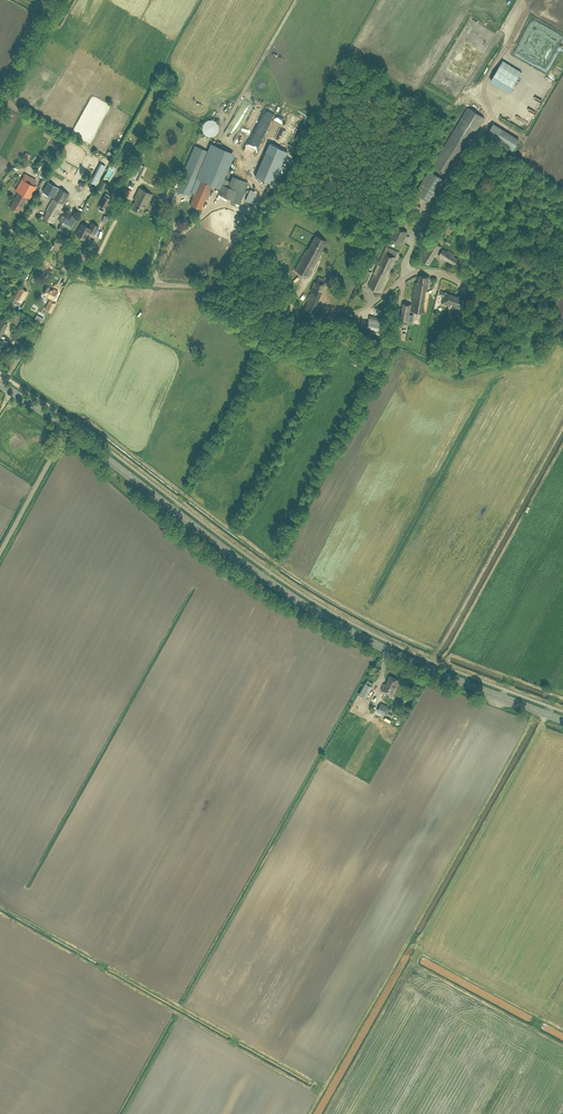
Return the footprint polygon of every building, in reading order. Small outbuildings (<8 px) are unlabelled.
[(465,23),(474,28),(477,23),(468,18),(465,23)] [(531,36),(525,37),(527,39),(526,40),(530,42),(531,46),(528,47),(528,48),(533,51),(531,48),(535,47),(537,53),(545,50),(543,48),(541,48),(540,45),(546,43),(547,46),(553,41),(550,33),(555,39),(556,38),(557,40),(560,36),(548,28),(550,35),(545,37),(541,35),(540,32),(531,35),(531,36)] [(449,175),(452,171),(485,118),(468,107),(433,165),(449,175)] [(202,132),(206,136),(210,137),(215,136),(218,132),(219,127),(217,123),(213,120),(208,120),(204,123),(202,127),(202,132)] [(239,142),(248,125),(242,121),(232,138),(239,142)] [(513,151),(520,139),(494,123),(486,135),(513,151)] [(180,172),(183,173),(178,184),(176,189),(190,195),(191,192),(193,193),(192,196),(193,197),(190,204),(201,209),(205,198),(207,199),(212,186),(208,184),(209,182),(215,185),(230,153),(214,146),(211,153),(209,152),(195,146),(184,171),(181,170),(180,172)] [(41,164),(50,168),(52,164),(44,160),(41,164)] [(430,202),(431,201),(444,180),(429,170),(415,193),(430,202)] [(36,187),(33,185),(22,179),(15,190),(18,192),(27,197),(30,198),(36,187)] [(52,197),(58,187),(48,182),(42,192),(52,197)] [(168,200),(173,187),(165,184),(159,196),(168,200)] [(228,198),(232,189),(228,187),(222,184),(217,193),(228,198)] [(147,205),(152,194),(139,187),(133,199),(135,200),(131,208),(141,213),(145,205),(147,205)] [(57,215),(69,193),(58,188),(46,210),(47,210),(43,217),(52,222),(56,215),(57,215)] [(18,192),(10,207),(18,212),(27,197),(18,192)] [(99,204),(105,207),(110,198),(104,195),(99,204)] [(76,220),(66,215),(61,225),(58,230),(61,232),(64,227),(70,230),(76,220)] [(449,236),(456,224),(447,219),(441,231),(449,236)] [(93,235),(98,227),(91,222),(88,227),(82,223),(76,234),(85,239),(89,233),(93,235)] [(319,255),(326,241),(315,235),(307,249),(306,248),(294,270),(307,277),(319,255)] [(436,256),(441,247),(432,241),(420,260),(429,265),(434,256),(435,257),(436,255),(436,256)] [(378,264),(390,269),(398,252),(386,246),(378,264)] [(455,255),(446,249),(445,250),(443,249),(439,255),(446,261),(447,260),(457,266),(461,261),(454,256),(455,255)] [(387,275),(390,269),(378,264),(368,286),(381,292),(389,276),(387,275)] [(418,283),(415,283),(413,295),(428,297),(429,291),(427,291),(429,277),(419,275),(418,283)] [(313,312),(326,279),(318,276),(316,282),(314,281),(310,290),(311,291),(304,309),(313,312)] [(22,303),(28,292),(19,287),(13,298),(22,303)] [(53,290),(47,287),(43,294),(49,297),(49,298),(51,299),(50,300),(49,300),(45,309),(51,312),(55,303),(52,301),(53,300),(58,291),(53,289),(53,290)] [(445,292),(444,296),(441,303),(451,306),(452,304),(461,307),(464,299),(445,292)] [(428,297),(413,295),(411,311),(425,313),(428,297)] [(408,321),(411,304),(403,303),(400,320),(400,322),(407,324),(408,321)] [(389,312),(382,311),(380,322),(386,323),(389,312)] [(8,325),(1,320),(0,321),(0,337),(1,338),(8,325)] [(386,333),(388,324),(369,320),(367,329),(386,333)] [(391,695),(398,679),(390,675),(386,684),(384,684),(381,690),(391,695)] [(359,694),(365,697),(372,686),(366,682),(359,694)] [(387,714),(390,709),(387,708),(388,706),(381,703),(377,711),(384,714),(384,713),(387,714)]
